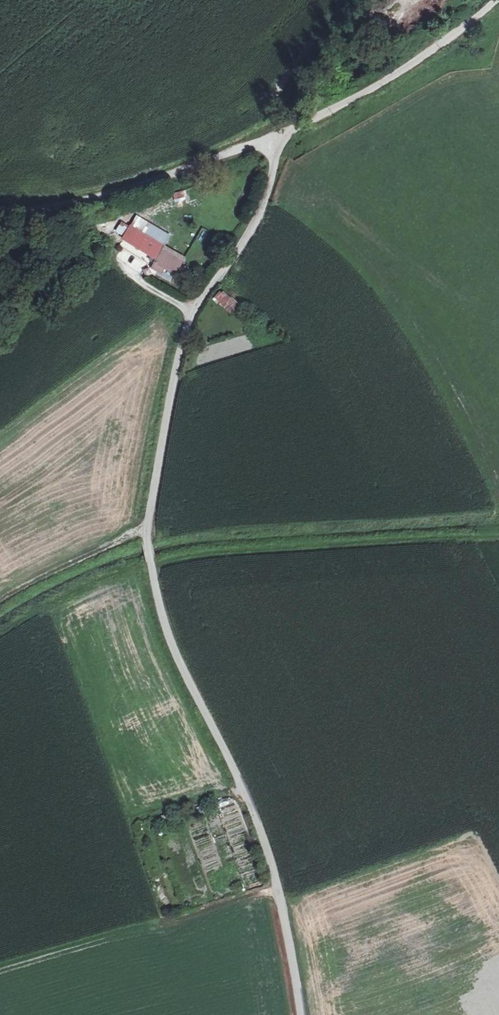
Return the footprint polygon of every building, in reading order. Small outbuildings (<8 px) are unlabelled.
[(172,194),(174,201),(187,197),(185,190),(172,194)] [(126,228),(118,241),(151,261),(150,264),(160,270),(170,276),(179,259),(126,228)] [(206,241),(207,230),(201,229),(199,239),(206,241)] [(150,264),(146,270),(156,276),(160,270),(150,264)] [(232,315),(240,305),(222,289),(213,299),(232,315)] [(225,810),(225,839),(243,838),(242,809),(225,810)]
